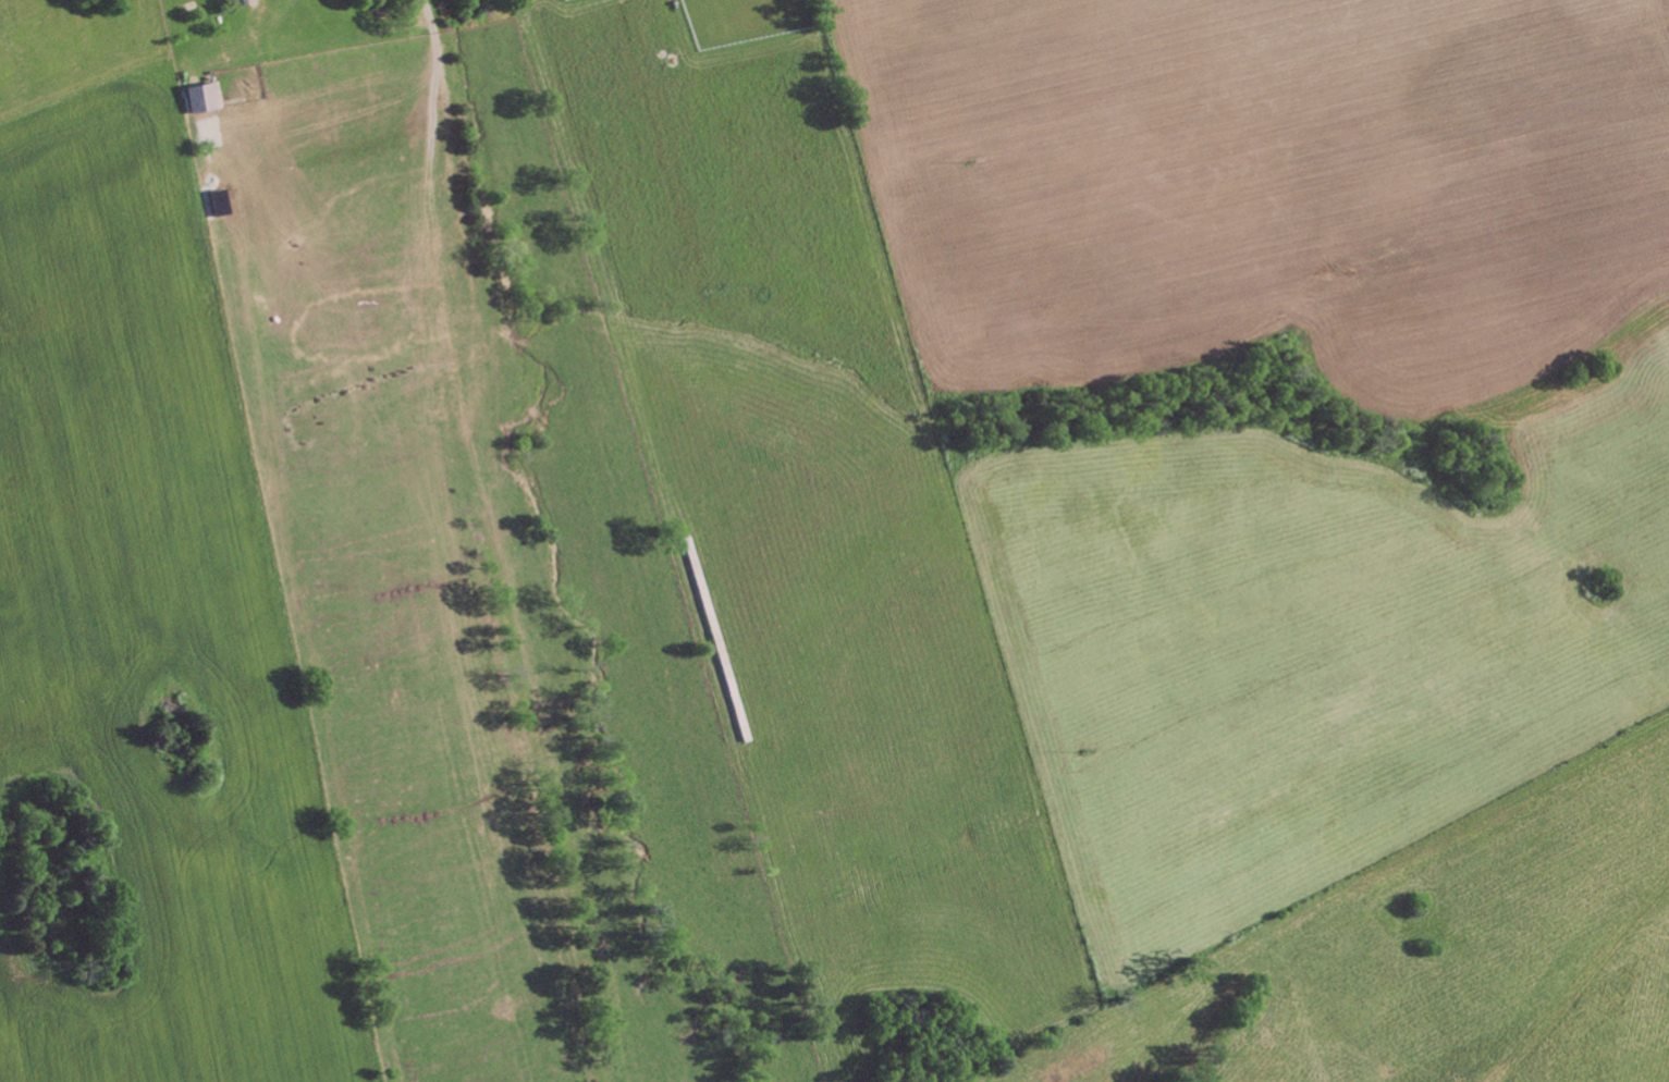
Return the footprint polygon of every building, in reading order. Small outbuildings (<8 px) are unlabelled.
[(187,113),(219,109),(216,82),(184,87),(187,113)]
